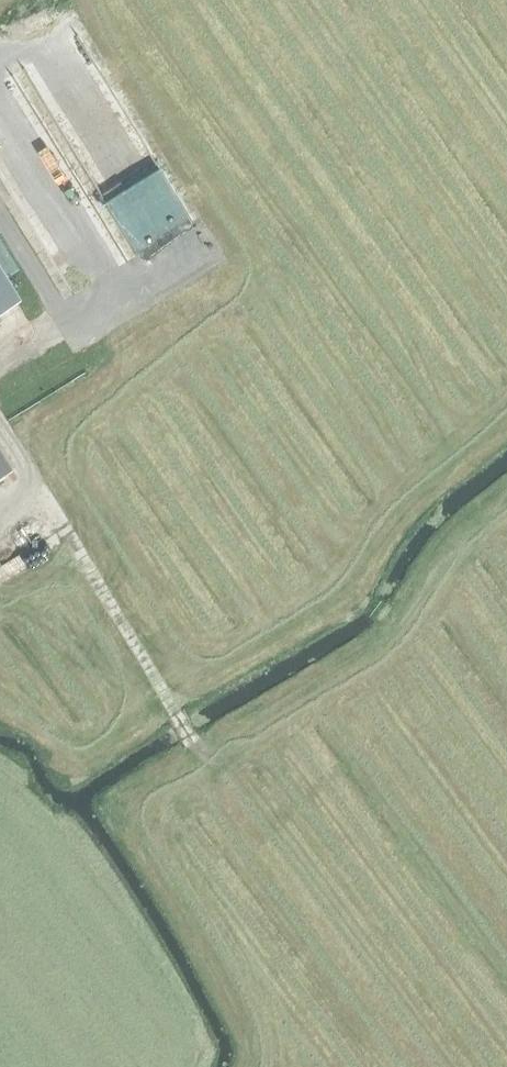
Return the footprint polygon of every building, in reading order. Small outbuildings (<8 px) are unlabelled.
[(11,73),(114,266),(139,253),(36,59),(11,73)] [(198,216),(152,143),(140,150),(186,224),(198,216)] [(16,301),(0,275),(0,311),(16,301)] [(10,472),(0,455),(0,479),(10,472)]
